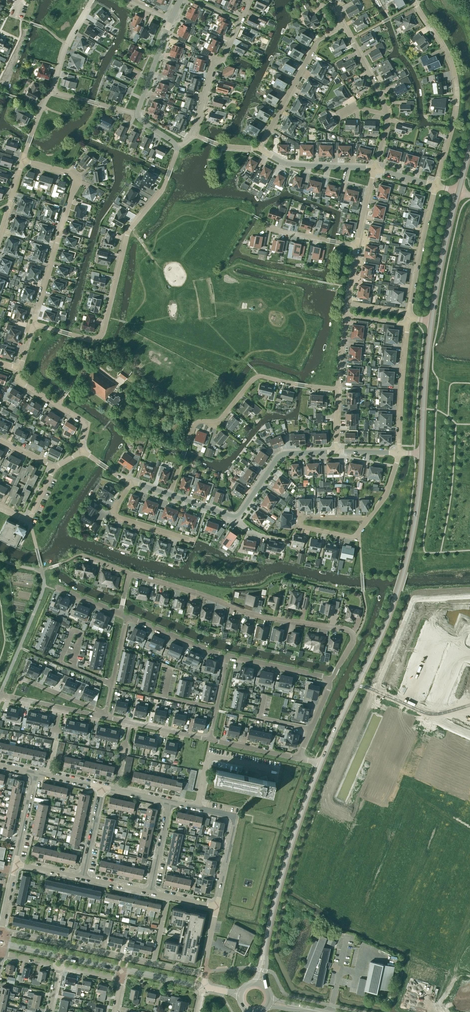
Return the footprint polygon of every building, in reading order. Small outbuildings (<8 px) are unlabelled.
[(257,1),(254,7),(263,11),(266,5),(267,6),(269,1),(268,0),(261,0),(260,2),(257,1)] [(352,2),(354,6),(345,10),(349,18),(360,12),(356,6),(361,4),(359,0),(356,0),(352,2)] [(398,8),(405,4),(403,0),(394,0),(398,8)] [(235,11),(238,6),(229,2),(228,5),(225,4),(223,9),(228,11),(229,8),(235,11)] [(189,9),(187,11),(197,16),(200,17),(203,12),(199,10),(201,7),(195,4),(193,8),(191,7),(190,9),(189,9)] [(104,12),(101,9),(96,14),(99,17),(99,19),(98,19),(95,24),(103,28),(104,25),(108,21),(109,23),(109,22),(107,19),(109,17),(106,14),(106,13),(104,12)] [(195,21),(197,16),(187,11),(186,14),(187,15),(186,17),(188,18),(186,22),(194,25),(196,22),(195,21)] [(319,22),(315,15),(312,17),(309,11),(302,14),(305,20),(304,21),(306,25),(306,27),(307,27),(308,28),(312,26),(314,29),(318,27),(316,24),(319,22)] [(368,17),(366,13),(359,16),(361,19),(353,23),(355,26),(354,27),(357,32),(362,29),(361,28),(367,25),(364,20),(368,17)] [(139,25),(142,18),(136,15),(131,24),(136,26),(134,30),(139,32),(142,27),(139,25)] [(257,20),(250,16),(247,23),(256,27),(258,23),(264,26),(265,24),(267,19),(260,15),(257,20)] [(416,25),(411,15),(403,20),(401,16),(395,20),(398,26),(403,23),(406,30),(416,25)] [(220,20),(218,25),(227,30),(229,24),(226,23),(227,20),(218,16),(217,19),(220,20)] [(158,25),(151,22),(148,30),(144,28),(140,36),(146,39),(149,32),(154,34),(158,25)] [(189,34),(192,35),(192,34),(193,35),(195,31),(194,31),(196,27),(194,27),(194,25),(186,22),(185,25),(182,24),(181,27),(180,26),(179,29),(189,34)] [(227,30),(218,25),(218,26),(215,24),(213,29),(212,29),(211,32),(216,35),(218,32),(224,35),(227,30)] [(94,29),(89,26),(85,33),(94,38),(96,35),(100,37),(104,31),(96,26),(94,29)] [(186,39),(189,34),(179,29),(178,32),(179,33),(177,35),(180,36),(178,40),(185,43),(187,39),(186,39)] [(258,32),(251,29),(249,33),(243,30),(240,37),(249,41),(252,35),(255,36),(257,36),(258,32)] [(310,32),(304,29),(298,30),(300,36),(298,40),(307,45),(309,43),(309,44),(311,40),(311,39),(308,37),(310,32)] [(373,36),(371,33),(364,36),(365,37),(361,39),(360,40),(362,42),(362,41),(364,45),(370,41),(372,45),(377,42),(375,37),(373,38),(372,36),(373,36)] [(421,36),(418,33),(410,39),(414,43),(415,42),(417,43),(414,45),(419,50),(421,48),(424,52),(428,49),(426,47),(430,44),(423,35),(421,36)] [(209,44),(218,48),(221,42),(214,39),(216,36),(210,34),(208,37),(212,38),(209,44)] [(81,39),(76,47),(84,52),(87,53),(90,48),(91,48),(94,43),(87,39),(86,42),(81,39)] [(335,57),(342,53),(340,50),(346,47),(342,40),(339,41),(339,40),(335,42),(336,43),(332,45),(335,51),(333,52),(335,57)] [(171,50),(181,54),(184,55),(185,51),(185,50),(183,50),(183,48),(182,48),(184,44),(177,42),(176,46),(174,45),(173,47),(172,47),(171,50)] [(216,53),(218,48),(209,44),(206,42),(204,47),(201,54),(207,56),(209,50),(216,53)] [(248,46),(241,42),(239,47),(236,46),(233,52),(242,56),(245,51),(246,51),(248,46)] [(4,43),(2,49),(5,50),(3,53),(8,55),(9,54),(12,48),(9,47),(10,45),(8,43),(7,44),(4,43)] [(384,48),(381,43),(375,46),(377,49),(369,54),(373,61),(382,56),(380,51),(384,48)] [(137,47),(131,44),(128,50),(133,52),(130,60),(138,63),(140,57),(141,58),(142,54),(135,50),(137,47)] [(296,44),(290,45),(292,51),(289,55),(299,60),(301,58),(303,55),(302,55),(303,54),(299,52),(302,47),(296,44)] [(179,59),(181,54),(171,50),(170,53),(171,53),(170,56),(172,57),(171,60),(177,63),(179,59)] [(85,58),(77,53),(76,58),(71,57),(68,67),(78,70),(80,63),(84,64),(85,58)] [(193,63),(195,64),(205,66),(206,61),(199,59),(200,56),(194,54),(193,57),(195,58),(193,63)] [(428,59),(427,55),(420,58),(423,66),(426,65),(429,71),(441,66),(438,60),(437,60),(436,56),(428,59)] [(287,59),(282,60),(284,66),(281,70),(291,75),(292,73),(293,73),(295,70),(294,70),(295,69),(291,67),(294,62),(287,59)] [(356,65),(353,59),(344,64),(342,60),(336,63),(339,69),(344,66),(346,71),(356,65)] [(390,63),(389,63),(387,60),(380,63),(382,67),(381,68),(383,73),(380,75),(384,81),(388,78),(389,81),(397,77),(395,73),(393,73),(391,74),(389,70),(393,68),(390,63)] [(315,64),(313,67),(324,73),(326,70),(332,68),(331,66),(324,62),(322,64),(317,62),(316,65),(315,64)] [(50,65),(42,63),(41,69),(39,69),(37,76),(41,77),(41,79),(44,80),(45,78),(49,79),(51,72),(48,71),(50,65)] [(166,63),(164,69),(173,72),(175,67),(179,68),(180,65),(174,63),(173,66),(166,63)] [(132,68),(124,64),(120,71),(123,72),(120,78),(121,78),(121,79),(123,80),(124,79),(129,82),(133,75),(129,74),(132,68)] [(205,66),(195,64),(194,69),(190,68),(189,71),(195,73),(196,70),(203,72),(205,66)] [(234,68),(235,68),(228,66),(228,67),(225,69),(224,69),(222,75),(228,77),(232,79),(233,74),(236,75),(238,69),(234,68)] [(327,85),(329,81),(324,79),(323,76),(324,75),(323,75),(325,73),(324,73),(313,67),(312,69),(312,70),(310,73),(314,76),(313,78),(327,85)] [(173,72),(164,69),(162,74),(169,77),(168,79),(174,82),(175,79),(176,76),(172,75),(173,72)] [(191,80),(190,83),(199,86),(201,80),(198,79),(199,76),(190,74),(188,79),(191,80)] [(285,77),(279,74),(274,76),(275,81),(273,85),(283,90),(284,88),(285,88),(287,85),(286,85),(287,84),(283,82),(285,77)] [(75,76),(68,75),(67,78),(68,79),(68,80),(62,79),(61,85),(75,89),(77,83),(72,81),(72,80),(74,80),(75,76)] [(446,93),(445,81),(441,82),(440,75),(434,76),(435,83),(437,83),(438,94),(446,93)] [(411,83),(407,76),(400,81),(402,84),(393,89),(398,97),(403,94),(403,93),(407,91),(405,86),(411,83)] [(362,81),(360,78),(354,81),(356,84),(355,85),(358,91),(360,90),(362,92),(365,90),(364,88),(368,86),(365,82),(363,80),(362,81)] [(303,85),(314,91),(316,88),(322,86),(321,84),(314,80),(312,83),(307,80),(306,83),(305,83),(303,85)] [(126,89),(125,89),(127,86),(119,82),(117,87),(112,85),(110,90),(115,93),(112,98),(120,102),(126,89)] [(158,88),(167,91),(168,88),(171,89),(172,87),(173,87),(174,84),(167,82),(166,85),(159,82),(158,88)] [(233,84),(227,82),(226,85),(219,83),(216,90),(227,93),(228,88),(232,89),(233,84)] [(37,92),(40,86),(34,83),(31,89),(30,88),(26,95),(36,100),(37,99),(38,99),(38,98),(40,94),(37,92)] [(198,91),(199,86),(190,83),(190,86),(188,86),(186,91),(194,93),(195,90),(198,91)] [(313,94),(314,91),(303,85),(302,87),(303,88),(301,91),(306,94),(305,97),(312,101),(315,100),(313,94)] [(349,98),(343,87),(337,90),(340,96),(331,100),(335,106),(336,106),(339,104),(349,98)] [(165,96),(167,91),(158,88),(156,93),(162,95),(161,98),(167,100),(168,97),(165,96)] [(275,97),(277,92),(271,89),(265,91),(267,96),(265,100),(275,106),(276,103),(277,104),(278,100),(278,99),(275,97)] [(185,102),(194,105),(195,99),(193,98),(193,95),(186,93),(185,97),(187,97),(185,102)] [(223,99),(214,97),(212,105),(222,108),(223,104),(225,104),(226,103),(229,103),(230,98),(224,96),(223,99)] [(294,101),(293,104),(304,110),(306,107),(312,105),(311,103),(304,99),(302,102),(297,99),(295,102),(294,101)] [(445,107),(444,99),(432,100),(431,105),(434,106),(433,114),(442,114),(442,112),(445,113),(445,107)] [(153,101),(151,106),(160,110),(161,107),(165,108),(166,103),(161,101),(159,103),(153,101)] [(406,101),(406,105),(400,105),(400,112),(410,112),(410,107),(413,107),(413,101),(406,101)] [(192,110),(194,105),(185,102),(183,108),(182,107),(181,110),(189,112),(189,110),(192,110)] [(304,110),(293,104),(292,106),(293,106),(291,110),(296,112),(295,115),(302,119),(304,119),(303,112),(304,110)] [(262,105),(257,107),(258,112),(256,116),(266,122),(267,120),(268,120),(269,117),(269,116),(270,115),(266,113),(268,109),(262,105)] [(160,110),(151,106),(149,112),(156,114),(155,117),(161,119),(162,116),(162,114),(159,113),(160,110)] [(17,113),(15,118),(18,120),(17,121),(21,126),(22,124),(24,123),(27,124),(26,124),(27,125),(30,118),(30,119),(30,118),(23,114),(25,111),(17,107),(15,111),(17,113)] [(218,115),(210,112),(209,117),(208,117),(208,118),(208,120),(213,122),(213,121),(219,123),(220,118),(225,120),(226,113),(219,111),(218,115)] [(175,121),(177,122),(186,125),(188,120),(185,119),(186,116),(179,113),(178,116),(177,116),(175,121)] [(330,119),(327,114),(321,117),(324,122),(323,123),(327,130),(336,125),(336,124),(336,123),(335,121),(334,121),(332,118),(330,119)] [(113,120),(103,115),(98,126),(108,130),(109,128),(112,129),(117,119),(114,117),(113,120)] [(284,120),(283,122),(294,128),(296,125),(302,124),(301,121),(294,117),(292,120),(287,117),(285,120),(284,120)] [(252,120),(246,121),(248,127),(246,131),(256,136),(257,134),(258,134),(259,131),(259,129),(256,127),(258,123),(252,120)] [(355,121),(345,120),(345,129),(355,129),(355,132),(355,135),(358,135),(358,132),(359,125),(355,125),(355,121)] [(375,127),(375,122),(365,121),(365,129),(373,129),(372,134),(378,134),(378,127),(375,127)] [(186,125),(177,122),(175,127),(174,127),(172,131),(179,133),(181,130),(183,131),(186,125)] [(294,128),(283,122),(282,124),(283,125),(281,128),(286,131),(285,134),(292,138),(294,137),(293,131),(294,128)] [(412,125),(403,122),(402,126),(397,124),(395,131),(398,132),(398,133),(404,134),(405,130),(411,131),(412,125)] [(127,128),(121,125),(117,134),(120,136),(119,140),(124,142),(127,136),(124,134),(127,128)] [(135,141),(139,134),(133,131),(128,140),(132,142),(130,147),(135,149),(138,143),(135,141)] [(437,133),(431,131),(429,136),(428,136),(426,144),(433,146),(436,147),(435,148),(436,148),(437,142),(438,142),(439,139),(436,138),(437,133)] [(151,139),(145,136),(140,145),(144,147),(142,152),(147,155),(150,149),(147,147),(151,139)] [(294,149),(294,141),(288,138),(284,145),(281,145),(281,144),(277,144),(277,148),(278,148),(278,152),(281,152),(281,154),(286,155),(285,155),(285,152),(288,152),(288,149),(294,149)] [(7,140),(5,148),(6,148),(5,152),(12,154),(13,150),(15,151),(16,151),(19,141),(18,141),(18,143),(7,140)] [(306,155),(307,145),(298,145),(298,143),(294,141),(294,149),(300,149),(300,152),(300,156),(304,156),(304,155),(306,155)] [(307,145),(306,155),(309,155),(309,156),(313,156),(313,153),(312,153),(313,148),(315,148),(316,142),(307,141),(307,145)] [(326,142),(322,142),(317,142),(316,148),(319,148),(319,153),(319,156),(323,156),(323,155),(325,156),(326,142)] [(326,142),(325,156),(328,156),(328,157),(332,157),(332,153),(332,149),(335,149),(335,142),(326,142)] [(344,156),(345,146),(339,146),(339,142),(336,142),(336,149),(338,149),(338,153),(338,157),(342,157),(342,156),(344,156)] [(351,146),(345,146),(344,156),(347,156),(347,157),(351,157),(351,154),(351,149),(354,150),(354,143),(351,143),(351,146)] [(366,146),(360,145),(360,144),(357,143),(355,150),(358,150),(357,155),(356,158),(360,159),(360,158),(362,159),(366,147),(366,146)] [(167,150),(158,146),(155,150),(152,149),(148,156),(154,158),(157,153),(164,156),(166,152),(166,151),(167,150)] [(366,147),(362,159),(365,159),(365,160),(368,161),(369,158),(370,155),(373,156),(375,147),(375,148),(372,147),(371,148),(366,147)] [(391,161),(392,162),(395,151),(390,150),(390,148),(387,147),(384,157),(387,157),(387,159),(391,160),(391,161)] [(395,151),(392,162),(394,162),(394,161),(398,162),(399,161),(402,161),(404,152),(401,151),(401,153),(395,151)] [(2,158),(0,164),(11,167),(10,170),(13,159),(13,160),(10,159),(11,156),(0,152),(0,158),(2,158)] [(404,152),(402,161),(405,162),(404,164),(408,165),(408,166),(410,167),(413,156),(407,154),(408,153),(404,152)] [(88,166),(91,168),(97,160),(92,156),(91,158),(86,154),(79,163),(77,162),(85,169),(88,166)] [(422,157),(419,166),(424,167),(423,169),(430,171),(431,167),(432,167),(433,163),(432,163),(433,161),(426,160),(427,157),(422,155),(422,157)] [(413,156),(410,167),(411,167),(412,166),(416,167),(416,165),(419,166),(422,157),(419,156),(418,157),(413,156)] [(258,162),(254,160),(254,161),(250,159),(249,162),(248,161),(244,165),(245,164),(247,165),(246,168),(247,169),(244,173),(252,180),(257,171),(255,169),(255,168),(254,168),(256,165),(258,162)] [(270,173),(271,170),(268,168),(268,167),(264,165),(263,169),(261,171),(258,170),(252,181),(258,184),(260,182),(265,185),(268,179),(267,179),(268,178),(269,178),(271,174),(270,173)] [(102,181),(101,171),(105,170),(104,166),(96,167),(97,171),(93,172),(95,182),(102,181)] [(0,169),(0,181),(6,182),(5,185),(6,185),(9,175),(8,174),(8,175),(6,174),(7,171),(0,169)] [(27,176),(26,175),(24,182),(28,183),(27,185),(33,187),(35,181),(32,180),(32,178),(33,178),(34,174),(28,172),(27,176)] [(147,172),(143,180),(139,177),(134,185),(140,188),(143,183),(149,187),(152,181),(153,181),(155,181),(156,179),(155,178),(154,177),(155,176),(153,175),(153,174),(151,172),(149,173),(147,172)] [(268,184),(266,189),(267,189),(269,189),(271,185),(274,187),(276,184),(280,186),(281,184),(284,185),(283,186),(284,186),(285,181),(283,180),(285,178),(281,176),(282,175),(278,173),(277,176),(275,180),(272,178),(268,184)] [(43,188),(47,177),(40,175),(39,180),(40,180),(39,182),(36,181),(34,187),(37,188),(38,186),(43,188)] [(302,177),(298,176),(298,177),(295,176),(294,179),(292,179),(290,183),(290,182),(293,183),(292,186),(297,187),(296,190),(302,192),(304,186),(300,185),(301,180),(302,180),(302,177)] [(53,179),(47,177),(43,188),(46,188),(46,191),(52,193),(53,186),(50,185),(51,183),(51,184),(53,179)] [(313,191),(315,181),(313,181),(313,180),(309,179),(308,182),(309,182),(308,186),(305,186),(303,192),(306,193),(308,193),(309,190),(313,191)] [(65,183),(59,181),(58,185),(58,186),(57,188),(54,187),(51,196),(55,197),(55,196),(58,197),(59,192),(63,193),(65,187),(64,187),(65,183)] [(318,182),(315,181),(313,191),(316,192),(315,196),(320,198),(322,190),(319,189),(321,185),(322,182),(318,181),(318,182)] [(331,196),(334,186),(331,185),(331,184),(327,183),(327,187),(326,191),(323,190),(322,197),(325,198),(326,194),(331,196)] [(378,189),(377,190),(388,193),(390,188),(391,188),(392,185),(389,184),(388,187),(380,185),(379,189),(378,189)] [(336,186),(334,186),(331,196),(335,196),(334,200),(339,201),(341,195),(338,194),(339,190),(340,190),(340,186),(336,185),(336,186)] [(100,197),(104,191),(98,188),(96,191),(88,187),(85,192),(83,196),(86,198),(87,197),(92,201),(96,194),(100,197)] [(346,188),(345,191),(346,191),(345,196),(342,195),(340,202),(349,204),(350,200),(352,190),(350,190),(350,189),(346,188)] [(127,195),(127,194),(123,201),(133,207),(137,200),(134,199),(137,193),(130,189),(127,195)] [(355,191),(352,190),(350,200),(353,201),(352,206),(358,207),(360,198),(357,197),(358,194),(359,191),(355,190),(355,191)] [(388,193),(377,190),(377,192),(378,192),(377,197),(379,197),(378,200),(388,202),(388,199),(387,199),(388,193)] [(414,194),(412,200),(423,202),(424,201),(423,200),(424,196),(416,194),(417,191),(413,191),(412,194),(414,194)] [(18,204),(30,208),(31,205),(37,202),(36,200),(28,197),(27,200),(21,199),(21,198),(20,202),(19,202),(18,204)] [(423,202),(412,200),(411,205),(410,205),(409,208),(418,210),(419,208),(421,208),(422,204),(423,204),(423,202)] [(47,209),(46,212),(58,216),(59,213),(57,213),(59,209),(58,209),(53,208),(54,205),(46,202),(44,203),(47,209)] [(87,211),(89,212),(91,206),(88,205),(82,202),(80,207),(76,206),(75,209),(77,210),(77,211),(75,217),(82,219),(84,214),(86,214),(87,211)] [(373,209),(373,210),(383,213),(385,207),(386,208),(387,205),(378,202),(377,205),(375,205),(374,209),(373,209)] [(29,211),(30,208),(18,204),(17,207),(18,207),(17,211),(18,211),(18,210),(23,212),(22,215),(30,218),(32,217),(29,211)] [(286,209),(280,207),(278,212),(270,209),(268,217),(272,218),(275,219),(279,220),(281,214),(284,215),(286,209)] [(120,209),(117,215),(116,214),(112,221),(121,227),(125,220),(123,218),(126,213),(120,209)] [(383,213),(373,210),(372,212),(373,212),(372,216),(374,217),(374,220),(383,222),(384,219),(382,218),(383,213)] [(409,213),(408,219),(419,221),(419,220),(418,219),(419,215),(417,215),(418,212),(408,210),(408,213),(409,213)] [(287,216),(285,222),(295,225),(296,220),(299,221),(301,215),(296,213),(289,211),(288,216),(287,216)] [(58,216),(46,212),(45,215),(39,218),(40,220),(48,223),(49,220),(55,221),(55,222),(56,218),(57,218),(58,216)] [(12,224),(24,228),(25,225),(30,222),(29,220),(21,217),(20,221),(15,219),(15,218),(14,222),(13,222),(12,224)] [(316,220),(310,218),(309,222),(302,220),(300,227),(310,230),(310,227),(314,228),(316,220)] [(330,224),(322,222),(323,221),(319,219),(316,227),(320,228),(319,231),(326,233),(327,229),(328,229),(330,224)] [(419,221),(408,219),(406,224),(405,224),(404,227),(413,229),(414,227),(416,227),(417,223),(418,223),(419,221)] [(77,224),(71,222),(71,225),(70,225),(69,226),(69,227),(69,228),(70,228),(69,229),(79,232),(80,227),(83,228),(84,223),(78,221),(77,224)] [(355,231),(357,221),(357,223),(350,221),(349,225),(343,223),(340,228),(341,228),(341,227),(344,228),(342,234),(346,234),(346,235),(350,236),(350,233),(351,230),(355,231)] [(41,229),(40,232),(52,236),(53,233),(51,233),(53,229),(52,229),(52,230),(47,228),(48,225),(40,222),(38,224),(41,229)] [(369,231),(379,233),(380,227),(382,228),(382,224),(373,222),(372,225),(370,225),(369,229),(369,231)] [(23,231),(24,228),(12,224),(11,227),(12,227),(11,231),(11,230),(17,232),(16,235),(23,238),(26,237),(23,231)] [(403,238),(414,240),(415,239),(414,238),(414,234),(412,234),(413,231),(404,229),(403,232),(405,232),(403,238)] [(378,239),(379,233),(369,231),(368,232),(369,233),(368,237),(370,237),(369,240),(378,242),(379,239),(378,239)] [(52,236),(40,232),(39,235),(33,238),(34,240),(42,243),(43,240),(49,241),(49,242),(50,238),(51,238),(52,236)] [(105,239),(104,246),(103,247),(107,248),(107,247),(113,248),(115,241),(112,240),(114,233),(108,232),(106,239),(105,239)] [(251,237),(250,246),(254,246),(253,247),(261,248),(261,246),(265,246),(266,237),(263,237),(256,235),(255,237),(251,237)] [(73,239),(67,237),(66,239),(66,240),(65,241),(65,242),(64,242),(65,243),(65,244),(74,247),(76,242),(79,243),(80,238),(73,236),(73,239)] [(5,244),(17,248),(18,245),(24,242),(23,240),(15,237),(14,241),(8,239),(9,238),(8,238),(7,242),(6,242),(5,244)] [(414,242),(414,240),(403,238),(402,244),(401,243),(400,246),(409,249),(410,246),(412,246),(413,242),(414,242)] [(273,241),(271,250),(275,251),(282,253),(283,250),(286,250),(288,241),(285,241),(277,239),(277,241),(273,241)] [(291,241),(288,257),(291,258),(292,255),(299,256),(299,255),(303,256),(305,247),(301,246),(301,244),(294,243),(291,241)] [(35,249),(34,252),(46,256),(47,253),(45,253),(47,249),(46,249),(46,250),(41,248),(42,245),(34,243),(32,244),(35,249)] [(16,251),(17,248),(5,244),(4,247),(5,247),(4,251),(4,250),(10,252),(9,255),(17,258),(19,257),(16,251)] [(366,247),(365,251),(375,253),(376,250),(380,249),(381,245),(375,244),(374,247),(367,245),(366,247)] [(310,245),(308,255),(312,256),(311,258),(318,260),(318,259),(322,260),(324,251),(320,249),(321,248),(314,246),(310,245)] [(399,257),(409,259),(410,256),(409,256),(410,254),(402,252),(403,249),(395,248),(394,252),(399,254),(399,257)] [(68,253),(63,252),(62,254),(61,255),(60,256),(60,257),(61,257),(60,259),(70,262),(71,257),(74,258),(76,252),(69,250),(68,253)] [(106,255),(106,253),(108,253),(98,250),(96,257),(99,257),(97,263),(109,265),(108,268),(111,257),(107,256),(106,255)] [(375,253),(365,251),(364,254),(365,254),(365,256),(372,258),(371,262),(379,264),(380,258),(375,256),(375,253)] [(46,256),(34,252),(33,255),(27,258),(28,261),(36,263),(37,260),(43,261),(43,262),(44,258),(45,258),(46,256)] [(9,267),(11,262),(12,262),(13,259),(4,256),(3,259),(1,258),(0,262),(0,264),(9,267)] [(409,263),(409,259),(399,257),(398,260),(395,260),(394,265),(400,266),(400,263),(408,265),(408,263),(409,263)] [(0,264),(0,274),(7,276),(9,273),(7,273),(9,267),(0,264)] [(29,264),(27,269),(27,272),(29,273),(40,276),(40,275),(40,274),(40,273),(40,270),(35,269),(36,266),(29,264)] [(362,267),(361,271),(372,273),(372,270),(378,269),(379,265),(371,264),(370,267),(363,265),(362,267)] [(64,268),(58,266),(58,269),(57,269),(56,270),(56,271),(56,272),(57,272),(56,274),(66,276),(67,272),(71,273),(73,268),(71,267),(65,265),(64,268)] [(395,277),(406,278),(406,275),(406,273),(399,272),(399,269),(392,267),(392,272),(396,274),(395,277)] [(93,271),(91,279),(94,279),(93,284),(104,287),(106,279),(98,277),(99,273),(93,271)] [(372,273),(361,271),(361,274),(361,276),(368,278),(368,281),(374,282),(375,277),(371,275),(372,273)] [(40,276),(29,273),(28,276),(26,275),(24,281),(31,283),(32,280),(37,281),(38,279),(39,278),(40,277),(40,276)] [(405,282),(406,278),(395,277),(395,280),(391,280),(390,284),(396,285),(397,283),(404,284),(404,282),(405,282)] [(59,283),(54,281),(53,284),(52,285),(52,286),(51,287),(52,287),(52,288),(61,291),(63,286),(65,287),(67,282),(60,280),(59,283)] [(21,289),(20,292),(34,297),(34,296),(34,295),(34,294),(34,293),(34,291),(29,289),(30,286),(23,284),(21,289)] [(358,291),(368,293),(369,290),(372,289),(373,285),(367,284),(367,287),(359,285),(359,287),(358,291)] [(388,286),(387,291),(388,291),(388,295),(392,296),(403,298),(403,294),(403,292),(395,291),(396,287),(388,286)] [(368,296),(368,293),(358,291),(357,295),(358,295),(358,296),(365,298),(364,303),(370,304),(371,297),(368,296)] [(34,297),(20,292),(19,296),(18,301),(25,303),(26,300),(31,302),(32,300),(33,299),(33,298),(34,297)] [(91,293),(90,298),(92,298),(90,310),(98,312),(101,300),(98,299),(99,295),(91,293)] [(65,297),(56,295),(55,298),(49,296),(49,298),(48,299),(48,300),(47,301),(48,302),(47,303),(59,307),(61,302),(62,301),(63,302),(65,297)] [(387,300),(386,306),(393,307),(394,302),(401,303),(401,301),(402,301),(403,298),(392,296),(388,295),(387,300)] [(12,312),(26,316),(26,315),(26,314),(26,313),(26,311),(21,309),(22,306),(15,304),(14,309),(13,309),(11,313),(12,313),(12,312)] [(56,321),(58,311),(52,309),(51,312),(45,311),(43,318),(45,318),(44,319),(45,319),(46,320),(47,320),(48,319),(52,321),(53,320),(56,321)] [(26,317),(26,316),(12,312),(12,313),(11,315),(12,316),(10,321),(17,323),(18,320),(23,322),(24,319),(25,319),(25,318),(26,317)] [(82,328),(86,329),(86,331),(89,332),(89,330),(93,331),(94,329),(95,329),(95,326),(94,326),(95,323),(91,323),(92,321),(94,316),(87,314),(86,321),(84,321),(82,328)] [(353,329),(352,330),(362,332),(363,329),(365,329),(366,327),(368,327),(368,322),(358,321),(360,321),(359,326),(352,325),(351,329),(353,329)] [(6,333),(20,337),(20,336),(20,335),(20,334),(20,333),(20,331),(15,329),(16,326),(8,324),(6,329),(10,330),(9,334),(7,333),(6,333)] [(384,337),(397,338),(397,334),(399,334),(399,331),(393,330),(394,326),(384,324),(383,331),(385,332),(384,337)] [(362,332),(352,330),(352,334),(351,334),(350,337),(358,338),(357,341),(356,341),(364,342),(364,336),(362,336),(362,332)] [(20,337),(6,333),(4,341),(11,343),(12,340),(17,342),(18,340),(19,339),(19,338),(20,337)] [(397,339),(397,338),(384,337),(383,345),(391,346),(391,345),(390,345),(390,342),(398,343),(398,339),(397,339)] [(3,355),(3,356),(12,359),(13,357),(14,357),(14,356),(14,355),(14,354),(14,351),(9,350),(10,346),(2,344),(1,348),(2,348),(0,355),(3,355)] [(360,354),(360,351),(363,351),(363,345),(356,344),(355,344),(357,345),(357,348),(349,347),(349,351),(350,351),(350,353),(360,354)] [(385,353),(385,357),(395,358),(395,355),(396,355),(397,352),(389,351),(390,348),(391,348),(381,347),(381,350),(382,350),(382,353),(385,353)] [(363,354),(360,354),(350,353),(350,356),(348,356),(348,359),(355,360),(355,363),(354,363),(362,364),(362,361),(363,354)] [(385,357),(382,356),(382,360),(381,360),(380,366),(389,367),(389,366),(388,366),(388,363),(395,364),(396,360),(395,360),(395,358),(385,357)] [(348,373),(348,375),(358,376),(358,372),(362,373),(362,370),(363,370),(363,367),(353,366),(355,366),(355,369),(347,369),(347,373),(348,373)] [(82,381),(81,382),(105,400),(116,407),(122,399),(115,394),(114,395),(113,394),(112,396),(110,394),(117,385),(94,368),(91,372),(90,371),(82,381)] [(381,372),(380,378),(393,379),(393,376),(394,376),(395,373),(387,372),(388,369),(389,369),(379,368),(379,371),(381,372)] [(129,375),(127,374),(122,370),(118,375),(125,380),(129,375)] [(360,376),(358,376),(348,375),(348,378),(347,378),(346,381),(354,382),(353,385),(352,385),(362,386),(362,382),(360,382),(360,376)] [(393,379),(380,378),(380,381),(378,381),(378,384),(380,384),(380,387),(388,388),(386,387),(386,384),(394,385),(394,381),(393,381),(393,379)] [(272,391),(273,388),(260,384),(258,392),(269,395),(268,399),(273,401),(275,392),(272,391)] [(347,390),(347,395),(347,396),(347,397),(356,398),(356,393),(358,393),(358,388),(351,387),(351,390),(347,390)] [(12,399),(17,391),(12,388),(9,394),(6,392),(2,398),(5,400),(6,399),(10,402),(12,399)] [(379,399),(392,400),(392,397),(393,397),(393,394),(386,393),(386,390),(387,390),(379,389),(379,395),(379,399)] [(281,398),(292,401),(294,393),(289,392),(290,391),(287,390),(286,391),(282,390),(281,395),(277,394),(276,400),(280,401),(281,398)] [(17,391),(12,399),(10,402),(18,407),(21,402),(18,400),(22,394),(17,391)] [(315,395),(310,395),(309,401),(308,401),(308,404),(316,405),(317,395),(316,395),(315,395)] [(324,396),(319,395),(319,396),(318,396),(318,395),(317,395),(316,405),(321,405),(321,406),(326,407),(327,402),(324,402),(324,396)] [(347,400),(346,404),(350,405),(350,408),(357,408),(357,403),(356,403),(356,398),(347,397),(347,399),(347,400)] [(391,402),(392,400),(379,399),(379,405),(377,405),(376,408),(386,409),(385,409),(385,406),(392,406),(393,402),(391,402)] [(31,411),(36,403),(31,400),(28,406),(25,404),(22,409),(26,412),(29,409),(31,411)] [(251,411),(256,415),(261,409),(255,404),(252,407),(245,401),(241,405),(239,407),(239,408),(238,409),(243,412),(248,415),(251,411)] [(41,406),(36,403),(31,411),(33,412),(33,416),(37,418),(40,413),(37,411),(41,406)] [(346,417),(346,419),(355,419),(357,419),(358,414),(357,414),(357,409),(350,409),(350,412),(346,412),(346,416),(346,417)] [(50,422),(55,414),(50,411),(49,411),(50,411),(46,417),(44,415),(40,421),(45,423),(47,421),(50,422)] [(381,414),(380,420),(391,421),(391,418),(392,418),(392,415),(385,414),(385,411),(386,411),(378,411),(378,414),(381,414)] [(60,417),(55,414),(50,422),(52,424),(51,427),(55,430),(59,425),(56,423),(59,417),(60,418),(60,417)] [(241,423),(243,421),(238,417),(236,419),(233,416),(225,426),(232,431),(239,422),(241,423)] [(13,423),(6,419),(0,431),(5,433),(8,427),(11,428),(13,423)] [(346,421),(345,426),(349,426),(349,429),(356,429),(356,424),(357,424),(357,419),(355,419),(346,419),(346,420),(346,421)] [(391,421),(380,420),(376,420),(376,430),(386,430),(384,430),(384,427),(392,427),(392,423),(390,423),(391,421)] [(75,426),(67,421),(66,422),(63,427),(66,429),(64,434),(70,437),(72,432),(73,433),(76,428),(74,428),(75,426)] [(18,440),(22,431),(19,430),(20,426),(19,426),(20,424),(17,422),(13,429),(16,431),(13,437),(18,440)] [(25,432),(22,431),(18,440),(23,442),(26,436),(29,437),(31,432),(27,430),(25,432)] [(304,434),(299,434),(299,444),(306,444),(306,440),(309,440),(309,430),(304,430),(304,434)] [(357,430),(350,430),(350,433),(345,433),(345,442),(350,442),(350,440),(354,440),(355,436),(357,436),(357,430)] [(198,431),(194,440),(197,440),(196,442),(202,445),(202,443),(206,445),(209,437),(206,436),(206,434),(198,431)] [(214,440),(220,445),(227,436),(221,431),(214,440)] [(275,437),(279,446),(286,444),(283,437),(286,435),(284,432),(280,434),(280,436),(275,437)] [(386,432),(378,432),(377,438),(380,438),(380,443),(391,443),(391,439),(390,439),(390,436),(384,435),(384,432),(386,432)] [(36,448),(40,440),(37,439),(38,435),(34,433),(31,438),(34,440),(31,446),(31,445),(31,446),(36,448)] [(299,444),(299,434),(294,435),(294,433),(289,434),(289,440),(292,440),(292,444),(299,444)] [(321,443),(320,434),(315,434),(315,433),(310,433),(310,436),(313,436),(314,443),(318,443),(319,443),(321,443)] [(59,440),(53,437),(50,442),(56,445),(59,440)] [(272,449),(279,446),(275,437),(271,439),(270,437),(265,439),(267,443),(270,442),(272,449)] [(43,441),(40,440),(36,448),(41,451),(41,450),(44,444),(47,446),(49,441),(45,438),(43,441)] [(142,446),(138,445),(136,446),(135,449),(136,452),(139,453),(142,452),(143,449),(142,446)] [(48,454),(47,454),(56,458),(57,457),(58,458),(61,453),(60,452),(62,449),(58,446),(55,450),(50,448),(48,454)] [(260,451),(257,455),(265,460),(269,454),(266,452),(267,450),(262,446),(259,450),(260,451)] [(207,448),(205,455),(210,457),(210,456),(212,457),(215,451),(212,450),(212,449),(207,448)] [(136,453),(135,454),(135,455),(136,455),(135,459),(134,460),(126,454),(124,456),(123,455),(121,459),(122,460),(120,462),(129,469),(131,466),(132,467),(136,468),(135,469),(140,456),(140,455),(136,453)] [(8,466),(11,467),(16,457),(11,455),(11,454),(10,454),(7,461),(4,459),(1,465),(7,468),(8,466)] [(250,463),(257,467),(259,465),(261,466),(265,460),(257,455),(254,459),(253,458),(250,463)] [(16,457),(11,467),(14,468),(13,472),(18,474),(21,467),(18,466),(21,459),(20,460),(16,457)] [(246,467),(243,471),(245,473),(253,478),(257,472),(251,468),(252,465),(250,463),(247,467),(246,467)] [(312,464),(313,474),(322,474),(322,465),(318,465),(318,463),(312,464)] [(324,474),(333,474),(333,463),(327,463),(327,465),(324,465),(324,474)] [(333,463),(333,474),(342,473),(342,464),(339,465),(339,463),(333,463)] [(345,473),(354,474),(355,464),(350,463),(349,465),(346,464),(345,473)] [(26,483),(33,486),(37,476),(38,476),(33,473),(36,468),(38,469),(38,468),(30,464),(27,469),(22,466),(23,464),(17,478),(15,481),(8,497),(9,495),(14,497),(11,503),(12,503),(12,502),(20,506),(18,505),(21,499),(26,502),(26,501),(25,501),(30,491),(24,488),(21,494),(17,492),(19,488),(16,486),(20,478),(23,479),(25,474),(29,476),(26,483)] [(143,468),(141,475),(149,477),(150,476),(153,477),(156,468),(145,464),(144,469),(143,468)] [(298,464),(292,464),(292,470),(288,471),(289,475),(301,475),(301,466),(298,466),(298,464)] [(303,475),(313,474),(312,464),(306,464),(306,466),(303,466),(303,475)] [(355,464),(354,474),(363,476),(364,468),(361,467),(361,465),(355,464)] [(167,478),(167,479),(169,473),(169,472),(165,471),(166,467),(161,465),(158,474),(161,475),(159,481),(165,483),(167,478)] [(365,476),(374,478),(376,468),(370,466),(369,468),(366,468),(365,476)] [(241,476),(238,480),(244,484),(246,482),(249,484),(253,478),(245,473),(243,471),(242,471),(239,475),(241,476)] [(183,477),(181,483),(181,484),(180,488),(186,490),(188,484),(191,485),(194,477),(189,475),(187,478),(184,477),(183,477)] [(275,482),(284,488),(289,481),(282,476),(280,479),(279,477),(275,482)] [(200,495),(204,484),(200,483),(201,479),(196,478),(193,486),(196,487),(194,493),(200,495)] [(235,488),(233,491),(236,494),(235,495),(240,498),(244,491),(240,488),(242,485),(236,481),(233,486),(235,488)] [(207,485),(204,484),(200,495),(206,497),(208,491),(211,492),(214,484),(208,482),(207,485)] [(279,496),(284,488),(275,482),(272,487),(274,488),(272,491),(279,496)] [(2,485),(0,489),(0,497),(2,498),(6,492),(8,493),(12,487),(6,484),(5,487),(2,485)] [(111,497),(116,491),(114,490),(114,489),(109,486),(106,484),(101,491),(104,493),(101,498),(106,501),(109,496),(111,497)] [(214,488),(212,494),(215,495),(213,500),(222,503),(224,498),(222,497),(223,494),(224,491),(220,490),(214,488)] [(264,500),(273,506),(276,501),(274,500),(276,497),(271,493),(269,496),(267,495),(264,500)] [(138,496),(132,494),(131,499),(130,499),(128,505),(129,505),(128,505),(132,507),(131,510),(136,512),(139,504),(136,503),(138,496)] [(314,501),(314,498),(311,498),(311,499),(305,499),(305,510),(310,510),(310,508),(314,508),(314,501)] [(320,498),(316,498),(316,501),(316,508),(320,508),(320,510),(326,510),(326,499),(320,499),(320,498)] [(148,512),(152,501),(146,499),(144,505),(141,504),(138,513),(143,514),(145,511),(148,512)] [(305,510),(305,499),(299,499),(295,499),(295,508),(299,508),(299,510),(305,510)] [(332,500),(326,499),(326,510),(331,510),(331,508),(335,508),(335,502),(332,501),(332,500)] [(268,513),(273,506),(264,500),(260,505),(262,506),(260,509),(268,513)] [(341,510),(347,510),(347,500),(341,500),(337,500),(337,508),(341,508),(341,510)] [(347,500),(347,510),(352,511),(352,509),(356,509),(356,500),(353,500),(347,500)] [(362,511),(368,511),(368,505),(371,505),(371,500),(362,500),(359,500),(358,509),(362,509),(362,511)] [(158,503),(152,501),(148,512),(152,514),(151,517),(156,519),(159,510),(156,509),(158,503)] [(98,505),(94,502),(94,503),(92,502),(91,503),(91,502),(89,505),(88,507),(89,508),(89,509),(87,511),(88,511),(87,512),(86,511),(81,519),(84,521),(83,521),(87,523),(90,525),(92,526),(91,528),(96,532),(100,525),(95,522),(95,523),(92,521),(95,517),(93,516),(96,512),(97,513),(100,507),(98,506),(98,505)] [(168,519),(172,508),(166,506),(164,512),(160,511),(158,519),(163,521),(164,518),(168,519)] [(290,527),(291,522),(291,519),(291,515),(288,514),(289,508),(287,506),(284,510),(284,514),(282,514),(281,526),(290,527)] [(177,510),(172,508),(168,519),(171,520),(170,524),(175,525),(178,517),(175,516),(177,510)] [(255,512),(252,517),(257,521),(255,524),(259,526),(266,515),(259,511),(257,513),(255,512)] [(187,526),(191,515),(185,513),(183,519),(180,518),(177,526),(183,528),(184,524),(187,526)] [(197,517),(191,515),(187,526),(191,527),(190,530),(195,532),(198,524),(195,523),(197,517)] [(16,524),(7,520),(0,534),(0,538),(16,546),(22,533),(23,534),(26,529),(16,524)] [(216,533),(216,530),(218,532),(216,534),(220,536),(225,529),(224,529),(224,530),(218,526),(218,524),(207,520),(205,529),(216,533)] [(116,528),(108,525),(106,531),(106,532),(105,536),(116,539),(119,530),(116,529),(116,528)] [(133,533),(127,531),(124,530),(123,537),(122,541),(133,545),(136,536),(132,535),(133,533)] [(223,535),(221,537),(224,539),(221,544),(228,548),(233,541),(237,544),(239,540),(235,538),(237,535),(230,531),(229,530),(225,536),(223,535)] [(300,545),(300,549),(302,549),(303,547),(304,542),(305,538),(294,535),(294,536),(293,536),(292,539),(293,540),(292,543),(300,545)] [(141,536),(139,542),(140,542),(139,547),(149,550),(152,541),(149,540),(150,538),(141,536)] [(244,540),(243,548),(244,548),(244,549),(253,551),(253,552),(257,553),(258,546),(255,545),(256,542),(254,542),(254,541),(246,539),(246,540),(244,540)] [(315,540),(311,539),(309,548),(317,550),(316,553),(319,553),(321,543),(315,542),(315,540)] [(158,541),(156,547),(157,547),(155,552),(166,555),(169,546),(166,545),(166,543),(158,541)] [(267,544),(262,543),(261,550),(265,551),(266,549),(268,549),(280,552),(282,544),(269,541),(269,545),(267,544)] [(337,545),(326,542),(324,551),(333,552),(331,559),(337,560),(339,550),(336,549),(337,545)] [(342,546),(340,558),(346,559),(347,558),(352,559),(352,558),(354,548),(350,547),(346,546),(346,547),(342,546)] [(174,548),(172,557),(182,560),(184,556),(186,550),(178,547),(177,549),(174,548)] [(86,575),(94,577),(96,567),(88,566),(88,564),(83,563),(83,565),(78,563),(75,573),(81,574),(81,575),(81,576),(81,577),(82,578),(83,578),(84,578),(85,577),(86,576),(86,575)] [(110,575),(111,573),(101,571),(99,581),(108,583),(110,575)] [(119,577),(110,575),(108,583),(107,586),(110,587),(117,588),(119,577)] [(149,589),(139,586),(137,595),(147,598),(148,596),(152,597),(153,591),(150,590),(150,591),(149,591),(149,589)] [(298,609),(302,593),(292,591),(288,607),(298,609)] [(166,605),(169,595),(162,593),(162,595),(158,594),(157,601),(160,602),(160,604),(166,605)] [(306,594),(302,606),(307,607),(311,595),(306,594)] [(258,600),(259,596),(251,595),(249,599),(247,599),(246,600),(247,601),(246,604),(261,607),(262,601),(258,600)] [(282,605),(284,596),(278,595),(278,597),(273,596),(273,598),(270,598),(268,604),(272,604),(271,606),(272,606),(273,607),(274,608),(275,607),(278,608),(279,605),(282,605)] [(60,608),(64,598),(58,596),(56,602),(52,601),(49,607),(54,610),(56,607),(59,608),(60,608)] [(69,600),(64,598),(60,608),(63,609),(62,612),(67,614),(69,608),(67,607),(69,600)] [(179,598),(178,598),(177,600),(174,599),(172,607),(176,607),(176,608),(179,609),(178,611),(179,611),(179,610),(182,610),(185,600),(184,600),(184,599),(179,598)] [(339,602),(333,600),(332,604),(326,603),(326,606),(323,606),(322,610),(324,611),(324,613),(333,615),(334,608),(338,609),(339,602)] [(196,604),(197,603),(191,602),(188,613),(192,614),(191,617),(192,615),(197,616),(199,604),(196,604)] [(78,604),(75,611),(73,609),(70,615),(75,617),(76,615),(80,616),(84,606),(78,604)] [(84,606),(80,616),(79,619),(87,622),(89,616),(87,615),(89,609),(84,606)] [(206,607),(206,608),(203,607),(200,619),(206,620),(205,622),(206,619),(209,620),(212,608),(206,607)] [(356,608),(348,607),(345,619),(353,621),(354,616),(360,617),(362,610),(356,609),(356,608)] [(98,627),(104,615),(98,612),(95,619),(92,618),(89,625),(93,627),(94,625),(98,627)] [(218,612),(218,613),(215,612),(212,624),(218,625),(217,627),(218,627),(218,624),(222,625),(224,613),(218,612)] [(107,623),(109,617),(104,615),(99,627),(108,631),(111,625),(107,623)] [(238,618),(228,616),(226,627),(231,628),(233,628),(234,627),(236,627),(238,618)] [(48,624),(57,627),(60,622),(51,618),(48,624)] [(251,633),(253,624),(245,622),(245,626),(242,625),(241,629),(244,630),(243,632),(244,632),(243,633),(250,634),(250,633),(251,633)] [(46,629),(55,632),(57,627),(48,624),(46,629)] [(269,628),(258,626),(256,632),(260,633),(259,638),(266,640),(269,628)] [(136,640),(140,630),(134,627),(132,634),(129,633),(126,639),(135,642),(136,640)] [(284,630),(273,628),(271,635),(275,635),(274,641),(281,642),(284,630)] [(44,634),(53,637),(55,632),(46,629),(44,634)] [(140,644),(146,632),(140,630),(136,640),(139,641),(138,643),(140,644)] [(294,632),(292,631),(292,632),(291,634),(288,634),(286,642),(294,644),(296,644),(297,643),(297,641),(299,641),(300,637),(298,637),(299,634),(299,633),(296,632),(294,632)] [(319,636),(307,633),(305,643),(316,645),(315,651),(314,651),(322,653),(325,637),(325,638),(319,637),(319,636)] [(42,638),(51,642),(53,637),(44,634),(42,638)] [(147,641),(144,647),(150,650),(151,646),(154,647),(158,637),(153,635),(150,642),(147,641)] [(337,638),(331,636),(328,648),(332,649),(331,651),(332,649),(337,651),(340,639),(337,638)] [(158,637),(154,647),(157,649),(156,652),(161,654),(164,648),(161,646),(164,640),(158,637)] [(40,643),(49,647),(51,642),(42,638),(40,643)] [(47,652),(49,647),(40,643),(38,649),(47,652)] [(171,643),(169,649),(166,648),(163,654),(169,656),(170,654),(173,655),(177,645),(171,643)] [(182,647),(177,645),(173,655),(176,656),(175,659),(180,661),(183,655),(180,654),(182,647)] [(190,651),(187,657),(184,656),(182,662),(190,665),(191,663),(195,653),(190,651)] [(125,652),(123,659),(133,661),(135,654),(125,652)] [(201,655),(195,653),(191,663),(194,664),(193,667),(199,669),(201,663),(198,662),(201,655)] [(28,659),(25,666),(29,667),(26,674),(31,676),(35,666),(32,665),(34,662),(28,659)] [(123,659),(122,666),(132,668),(133,661),(123,659)] [(210,673),(211,671),(213,660),(207,659),(205,666),(202,665),(201,671),(210,673)] [(220,669),(217,668),(219,661),(213,660),(211,671),(214,671),(213,674),(219,675),(220,669)] [(146,668),(156,670),(158,663),(148,661),(146,668)] [(35,666),(31,676),(37,678),(39,672),(43,674),(45,670),(41,668),(42,665),(40,664),(38,667),(35,666)] [(132,668),(122,666),(120,673),(130,675),(132,668)] [(244,681),(247,668),(241,666),(240,673),(237,673),(235,679),(244,681)] [(45,670),(43,674),(47,675),(44,682),(49,684),(54,674),(51,673),(52,669),(46,667),(45,670)] [(146,668),(145,675),(153,677),(155,677),(156,670),(146,668)] [(247,668),(244,681),(253,683),(255,676),(252,676),(253,669),(247,668)] [(264,685),(267,672),(261,670),(259,677),(256,677),(255,683),(264,685)] [(54,674),(49,684),(55,686),(58,679),(61,680),(63,674),(58,672),(56,675),(54,674)] [(267,672),(264,685),(273,687),(274,681),(271,680),(273,673),(267,672)] [(120,673),(119,681),(129,683),(130,675),(120,673)] [(65,675),(62,682),(65,683),(62,689),(68,691),(72,682),(73,678),(65,675)] [(149,683),(153,684),(155,677),(153,677),(145,675),(143,682),(149,683)] [(284,689),(286,676),(280,675),(279,682),(276,681),(275,687),(284,689)] [(286,676),(284,689),(292,691),(294,685),(291,684),(292,677),(286,676)] [(72,682),(68,691),(73,694),(76,686),(80,688),(82,682),(79,680),(76,679),(75,683),(72,682)] [(182,680),(180,687),(190,689),(192,682),(182,680)] [(305,689),(318,692),(319,686),(312,685),(313,682),(307,681),(305,689)] [(82,682),(80,688),(84,689),(81,697),(86,699),(87,696),(90,689),(87,688),(89,685),(86,684),(82,682)] [(149,683),(143,682),(141,689),(151,691),(153,684),(149,683)] [(213,694),(215,687),(205,685),(203,692),(212,694),(213,694)] [(87,696),(86,699),(91,701),(94,696),(95,694),(98,695),(99,689),(94,687),(93,690),(90,689),(87,696)] [(190,689),(180,687),(178,694),(188,696),(190,689)] [(317,696),(318,692),(305,689),(305,690),(303,699),(311,701),(312,697),(317,698),(317,696)] [(212,694),(203,692),(202,699),(212,701),(213,696),(213,694),(212,694)] [(126,699),(125,702),(122,701),(120,712),(126,713),(128,703),(128,699),(126,699)] [(142,706),(139,716),(145,717),(147,707),(148,703),(146,703),(145,706),(142,706)] [(295,712),(308,715),(310,709),(303,707),(303,704),(297,703),(295,712)] [(11,721),(14,708),(8,707),(7,713),(3,713),(2,719),(11,721)] [(161,710),(159,720),(165,722),(167,711),(168,708),(165,707),(164,711),(161,710)] [(20,709),(14,708),(11,721),(20,723),(21,717),(18,716),(20,709)] [(31,723),(34,713),(28,711),(26,722),(25,725),(28,726),(28,722),(31,723)] [(181,714),(179,725),(184,726),(186,715),(187,712),(185,711),(184,715),(181,714)] [(307,720),(308,715),(295,712),(294,718),(307,720)] [(42,725),(45,715),(39,714),(36,728),(39,728),(39,725),(42,725)] [(200,718),(198,729),(204,730),(206,719),(207,716),(204,715),(203,719),(200,718)] [(70,731),(72,721),(66,720),(65,726),(61,726),(60,727),(63,731),(64,732),(64,734),(66,734),(67,731),(70,731)] [(81,734),(83,723),(78,722),(75,736),(77,736),(78,733),(81,734)] [(83,723),(81,734),(84,734),(83,738),(89,739),(90,733),(87,732),(89,724),(83,723)] [(235,726),(233,736),(238,737),(241,726),(241,723),(239,723),(238,726),(235,726)] [(101,738),(103,727),(97,726),(95,737),(94,740),(97,741),(98,737),(101,738)] [(266,732),(263,743),(269,744),(271,734),(271,733),(272,730),(269,729),(269,733),(266,732)] [(287,738),(297,740),(298,735),(291,733),(292,730),(286,729),(285,734),(287,735),(287,738)] [(139,746),(141,736),(136,734),(134,745),(133,748),(135,749),(136,745),(139,746)] [(287,738),(286,742),(283,741),(282,747),(288,748),(289,745),(296,746),(297,740),(287,738)] [(170,753),(172,742),(166,741),(164,752),(164,755),(166,756),(167,752),(170,753)] [(7,754),(9,744),(3,743),(1,752),(7,754)] [(14,755),(16,746),(9,744),(7,754),(14,755)] [(20,756),(22,747),(16,746),(14,755),(20,756)] [(26,758),(28,748),(22,747),(20,756),(26,758)] [(32,759),(34,750),(28,748),(26,758),(32,759)] [(37,750),(37,749),(34,749),(34,750),(32,759),(38,760),(40,751),(37,750)] [(46,752),(40,751),(38,760),(44,762),(46,752)] [(70,767),(72,758),(68,757),(69,756),(66,755),(64,766),(70,767)] [(78,759),(75,758),(75,757),(72,757),(72,758),(70,767),(76,768),(78,759)] [(82,770),(84,760),(78,759),(76,768),(82,770)] [(88,771),(90,762),(84,760),(82,770),(88,771)] [(94,772),(96,763),(90,762),(88,771),(94,772)] [(100,774),(102,764),(96,763),(94,772),(100,774)] [(106,775),(108,766),(102,764),(100,774),(106,775)] [(115,767),(108,766),(106,775),(113,776),(115,767)] [(267,781),(266,777),(259,779),(217,770),(217,771),(214,781),(214,782),(273,795),(273,794),(275,784),(275,783),(267,781)] [(138,782),(140,772),(134,771),(132,780),(138,782)] [(146,774),(140,772),(138,782),(144,783),(146,774)] [(152,775),(150,784),(156,786),(158,776),(155,775),(155,774),(153,773),(152,775)] [(144,783),(150,784),(152,775),(146,774),(144,783)] [(164,778),(158,776),(156,786),(162,787),(164,778)] [(176,780),(175,790),(181,791),(184,778),(177,777),(176,780)] [(13,785),(22,787),(24,781),(14,779),(8,778),(7,784),(13,785)] [(170,779),(164,778),(162,787),(168,788),(170,779)] [(176,780),(170,779),(168,788),(175,790),(176,780)] [(47,796),(47,794),(49,784),(43,783),(41,792),(45,793),(44,795),(47,796)] [(53,795),(55,786),(49,784),(47,794),(53,795)] [(21,793),(22,787),(13,785),(12,791),(21,793)] [(59,796),(61,787),(55,786),(53,795),(59,796)] [(68,788),(61,787),(59,796),(66,798),(68,788)] [(10,797),(20,799),(21,793),(12,791),(11,795),(7,794),(6,797),(10,798),(10,797)] [(79,799),(88,801),(90,795),(80,793),(79,799)] [(18,806),(20,799),(10,797),(10,798),(10,801),(7,800),(6,803),(9,804),(18,806)] [(108,807),(114,808),(116,799),(110,797),(108,807)] [(77,805),(87,808),(88,801),(79,799),(77,805)] [(121,809),(123,800),(116,799),(114,808),(118,809),(117,812),(120,812),(121,809)] [(129,801),(123,800),(121,809),(127,811),(129,801)] [(133,812),(132,816),(131,821),(133,822),(135,811),(133,811),(135,803),(129,801),(127,811),(133,812)] [(37,809),(47,811),(48,805),(38,803),(37,809)] [(17,812),(18,806),(9,804),(8,807),(5,806),(5,809),(8,809),(8,810),(17,812)] [(86,814),(87,808),(77,805),(76,812),(86,814)] [(141,813),(146,814),(156,816),(157,809),(148,807),(147,811),(141,810),(137,810),(137,812),(141,813)] [(45,817),(47,811),(37,809),(36,815),(45,817)] [(8,810),(6,816),(16,818),(17,812),(8,810)] [(84,820),(86,814),(76,812),(75,818),(84,820)] [(182,823),(184,813),(178,812),(176,821),(180,822),(179,824),(181,825),(182,823)] [(184,813),(182,823),(188,824),(190,814),(184,813)] [(145,820),(154,822),(156,816),(146,814),(145,818),(143,817),(143,820),(145,820)] [(190,814),(188,824),(194,825),(196,816),(190,814)] [(44,824),(45,817),(36,815),(35,822),(44,824)] [(16,818),(6,816),(5,822),(15,824),(16,818)] [(196,816),(194,825),(200,827),(203,827),(203,825),(201,824),(202,817),(196,816)] [(73,824),(83,826),(84,820),(75,818),(73,824)] [(106,818),(104,824),(114,826),(115,822),(116,823),(117,820),(115,820),(106,818)] [(15,824),(5,822),(3,821),(2,827),(4,828),(13,830),(15,824)] [(215,821),(214,827),(223,829),(224,823),(215,821)] [(43,830),(44,824),(35,822),(33,828),(43,830)] [(82,832),(83,826),(73,824),(72,830),(82,832)] [(114,826),(104,824),(103,830),(113,832),(114,826)] [(142,832),(152,834),(153,828),(144,826),(143,830),(141,829),(140,832),(142,832)] [(223,829),(214,827),(212,833),(211,833),(210,836),(219,838),(220,835),(222,835),(223,829)] [(13,830),(4,828),(2,834),(12,836),(13,830)] [(41,836),(43,830),(33,828),(32,834),(41,836)] [(67,835),(71,836),(80,838),(82,832),(72,830),(71,833),(67,833),(67,835)] [(113,832),(103,830),(102,836),(111,838),(113,832)] [(150,840),(152,834),(142,832),(141,838),(150,840)] [(173,832),(172,838),(181,840),(183,834),(173,832)] [(71,836),(70,842),(79,844),(80,838),(71,836)] [(111,838),(102,836),(100,842),(110,844),(111,841),(112,841),(113,839),(111,838)] [(210,846),(219,848),(220,842),(218,842),(219,838),(210,836),(210,840),(211,840),(210,846)] [(140,844),(149,846),(150,840),(141,838),(140,844)] [(181,840),(172,838),(171,844),(180,846),(181,843),(182,843),(183,841),(181,840)] [(110,844),(100,842),(99,848),(109,850),(110,844)] [(138,850),(148,852),(149,846),(140,844),(139,848),(137,847),(136,850),(138,850)] [(180,846),(171,844),(169,851),(180,853),(181,853),(182,847),(180,846)] [(38,856),(40,847),(34,846),(32,855),(38,856)] [(206,855),(215,857),(216,854),(218,854),(219,848),(210,846),(209,850),(206,849),(205,853),(202,853),(201,854),(206,855)] [(44,858),(46,848),(40,847),(38,856),(44,858)] [(50,859),(52,850),(46,848),(44,858),(50,859)] [(56,860),(58,851),(52,850),(50,859),(56,860)] [(146,859),(148,852),(138,850),(138,854),(136,854),(135,856),(146,859)] [(62,862),(64,852),(58,851),(56,860),(62,862)] [(180,853),(169,851),(168,857),(177,859),(178,855),(179,855),(180,853)] [(68,863),(70,854),(64,852),(62,862),(68,863)] [(77,855),(70,854),(68,863),(75,864),(77,855)] [(206,865),(215,867),(216,861),(214,860),(215,857),(206,855),(201,854),(201,856),(204,857),(204,858),(205,859),(205,861),(206,861),(206,865)] [(179,859),(177,859),(168,857),(167,863),(176,865),(177,861),(178,861),(179,859)] [(108,858),(107,861),(105,871),(111,872),(113,863),(110,862),(110,859),(108,858)] [(99,870),(105,871),(107,861),(101,860),(99,870)] [(113,863),(111,872),(117,874),(119,864),(116,863),(116,861),(114,861),(113,863)] [(117,874),(123,875),(125,865),(119,864),(117,874)] [(129,876),(131,867),(125,865),(123,875),(129,876)] [(214,873),(215,867),(206,865),(205,869),(202,868),(202,872),(200,871),(200,874),(202,874),(211,876),(212,873),(214,873)] [(136,878),(138,868),(131,867),(129,876),(136,878)] [(144,869),(138,868),(136,878),(142,879),(144,869)] [(164,884),(171,885),(173,876),(169,875),(170,874),(167,873),(167,874),(166,874),(164,884)] [(173,876),(171,885),(177,886),(179,875),(173,874),(173,876)] [(202,884),(211,886),(212,880),(210,879),(211,876),(202,874),(202,878),(203,878),(202,884)] [(21,882),(34,884),(35,882),(29,881),(30,876),(23,875),(21,882)] [(177,886),(183,888),(185,878),(181,877),(182,876),(179,875),(177,886)] [(185,878),(183,888),(189,889),(191,880),(188,879),(188,876),(185,876),(185,878)] [(47,894),(50,895),(53,881),(46,880),(44,887),(49,888),(47,894)] [(53,881),(50,895),(50,897),(49,899),(51,899),(53,891),(55,891),(55,889),(58,890),(60,883),(53,881)] [(20,889),(27,890),(28,886),(34,887),(35,884),(34,884),(21,882),(20,889)] [(67,884),(60,883),(58,890),(62,891),(61,900),(63,900),(67,884)] [(66,898),(67,894),(67,892),(72,893),(73,886),(67,884),(63,900),(65,900),(66,898)] [(210,892),(211,886),(202,884),(201,889),(196,888),(196,891),(200,892),(201,890),(210,892)] [(80,887),(73,886),(72,893),(76,893),(76,896),(75,900),(77,900),(80,887)] [(80,887),(77,900),(80,901),(81,895),(86,896),(87,889),(80,887)] [(26,895),(27,890),(20,889),(18,895),(32,899),(36,899),(36,897),(32,896),(26,895)] [(87,889),(86,896),(90,896),(88,906),(90,906),(91,903),(94,890),(87,889)] [(94,890),(91,903),(93,904),(95,897),(100,899),(101,892),(94,890)] [(108,914),(110,907),(113,894),(106,893),(104,900),(109,901),(108,907),(107,907),(105,914),(108,914)] [(113,894),(110,907),(112,908),(114,902),(118,903),(120,896),(113,894)] [(31,901),(32,899),(18,895),(17,902),(24,904),(25,899),(31,901)] [(124,910),(127,897),(120,896),(118,903),(123,903),(121,910),(122,910),(124,910)] [(134,899),(127,897),(124,910),(123,912),(126,912),(126,911),(127,907),(128,905),(132,905),(134,899)] [(135,913),(138,913),(140,900),(134,899),(132,905),(136,906),(135,913)] [(140,914),(141,910),(141,907),(146,908),(147,901),(140,900),(138,913),(140,914)] [(149,916),(151,916),(154,903),(147,901),(146,908),(150,909),(149,916)] [(151,916),(150,920),(153,921),(154,917),(155,910),(160,911),(161,904),(154,903),(151,916)] [(163,956),(196,963),(206,915),(173,908),(170,924),(181,926),(178,943),(166,940),(163,956)] [(21,918),(22,911),(20,911),(19,918),(14,917),(12,924),(19,925),(21,918)] [(25,912),(22,911),(21,918),(19,925),(26,927),(28,920),(23,919),(25,912)] [(33,928),(40,930),(41,923),(37,922),(38,915),(39,911),(37,911),(36,915),(33,928)] [(26,927),(33,928),(36,915),(33,914),(32,921),(28,920),(26,927)] [(40,930),(47,931),(50,918),(47,917),(46,924),(41,923),(40,930)] [(47,931),(54,933),(55,926),(50,925),(52,918),(50,918),(47,931)] [(54,933),(61,934),(63,921),(64,919),(61,918),(61,920),(60,926),(55,926),(54,933)] [(67,929),(64,928),(65,921),(63,921),(61,934),(67,936),(69,931),(71,931),(73,922),(69,921),(67,929)] [(250,945),(255,934),(234,923),(227,938),(223,944),(234,950),(236,942),(237,942),(250,945)] [(88,940),(95,941),(97,929),(98,924),(95,924),(93,933),(89,933),(88,940)] [(74,937),(81,939),(84,926),(81,926),(80,931),(76,930),(74,937)] [(81,939),(88,940),(89,933),(86,932),(87,927),(84,926),(81,939)] [(97,929),(95,941),(101,943),(103,936),(99,935),(100,930),(97,929)] [(107,944),(114,946),(117,932),(114,932),(113,937),(109,936),(107,944)] [(121,947),(123,939),(119,938),(120,933),(117,932),(114,946),(121,947)] [(326,937),(320,935),(318,942),(314,940),(304,966),(308,967),(303,979),(309,982),(309,981),(310,979),(316,982),(316,984),(316,985),(322,986),(326,967),(328,968),(330,963),(327,961),(330,948),(330,949),(330,948),(329,948),(330,946),(324,944),(324,942),(331,945),(333,940),(326,937)] [(129,940),(127,948),(133,950),(135,940),(135,939),(133,938),(132,940),(129,940),(129,937),(126,936),(126,939),(129,940)] [(147,943),(146,943),(145,952),(151,953),(152,948),(153,949),(154,946),(154,942),(154,943),(150,942),(150,941),(147,941),(147,943)] [(389,990),(394,967),(370,962),(366,980),(360,978),(356,993),(364,995),(365,990),(377,993),(378,988),(389,990)] [(16,971),(17,968),(14,967),(14,965),(7,963),(5,971),(12,973),(13,971),(16,971)] [(28,977),(30,968),(24,967),(22,976),(17,975),(16,980),(23,981),(24,977),(28,977)] [(33,978),(32,984),(34,984),(39,985),(40,980),(44,981),(46,972),(39,970),(38,979),(35,978),(33,978)] [(76,991),(78,984),(75,983),(76,978),(66,976),(65,983),(73,984),(72,990),(76,991)] [(83,980),(82,987),(77,986),(75,995),(80,996),(81,990),(89,992),(91,981),(83,980)] [(106,993),(107,985),(105,985),(105,986),(98,984),(96,991),(101,992),(100,996),(98,996),(97,1000),(104,1002),(105,998),(106,993)] [(2,986),(1,993),(14,996),(14,994),(11,993),(11,992),(9,991),(9,988),(2,986)] [(138,1005),(139,999),(136,999),(138,990),(132,989),(130,998),(134,999),(132,1004),(138,1005)] [(33,997),(33,1000),(40,1001),(41,995),(28,992),(27,995),(33,997)] [(154,1001),(156,994),(147,992),(146,999),(145,1003),(148,1003),(149,1000),(154,1001)] [(1,993),(0,997),(0,1000),(6,1002),(7,998),(9,998),(13,999),(14,996),(1,993)] [(188,1002),(177,1000),(178,997),(171,996),(171,997),(160,995),(159,999),(176,1003),(174,1011),(171,1010),(170,1011),(179,1011),(183,1011),(184,1005),(188,1006),(188,1002)] [(61,999),(60,1006),(67,1007),(68,1004),(72,1005),(73,1002),(68,1001),(61,999)] [(0,1000),(0,1008),(11,1010),(12,1008),(8,1007),(5,1006),(6,1002),(0,1000)] [(28,1003),(27,1009),(36,1011),(36,1007),(39,1008),(40,1001),(33,1000),(32,1004),(28,1003)] [(103,1008),(96,1006),(96,1003),(88,1002),(88,1005),(92,1006),(91,1008),(95,1009),(95,1011),(102,1011),(103,1008)]
